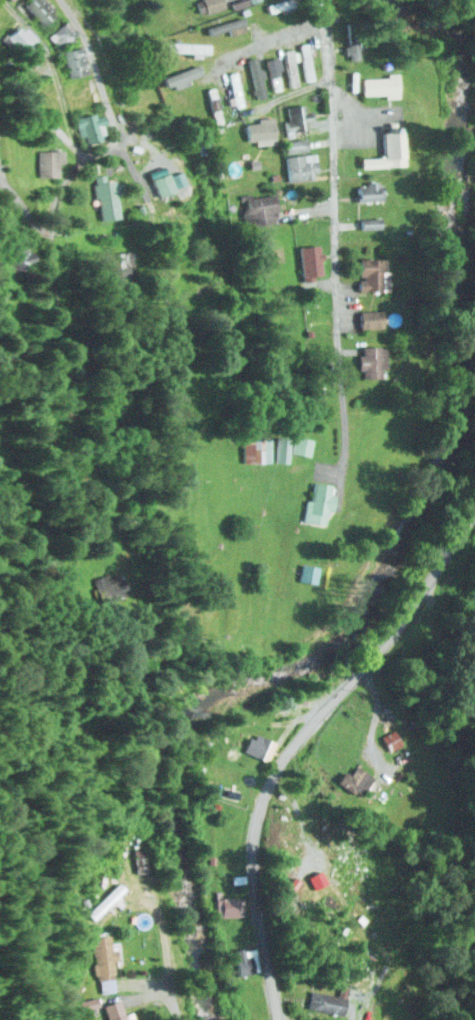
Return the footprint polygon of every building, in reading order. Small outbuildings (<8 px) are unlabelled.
[(43,23),(56,11),(45,0),(28,0),(25,3),(43,23)] [(225,6),(223,0),(201,0),(205,13),(225,6)] [(247,0),(236,0),(231,3),(235,9),(248,1),(247,0)] [(271,15),(294,6),(292,0),(278,0),(267,4),(271,15)] [(14,15),(1,3),(0,4),(0,30),(14,15)] [(207,22),(208,33),(246,29),(244,18),(207,22)] [(48,35),(61,47),(76,32),(64,19),(48,35)] [(5,38),(22,56),(37,41),(20,24),(5,38)] [(210,52),(210,42),(166,42),(166,52),(210,52)] [(68,76),(87,73),(82,46),(63,50),(68,76)] [(284,50),(291,85),(300,84),(293,48),(284,50)] [(268,95),(256,55),(247,57),(258,98),(268,95)] [(268,58),(274,89),(282,88),(276,56),(268,58)] [(163,77),(169,90),(203,75),(197,62),(163,77)] [(235,105),(243,104),(238,71),(230,73),(235,105)] [(397,75),(361,75),(361,96),(397,96),(397,75)] [(223,121),(214,86),(206,88),(215,123),(223,121)] [(309,104),(287,104),(287,133),(309,133),(309,104)] [(78,116),(82,139),(105,135),(101,112),(78,116)] [(275,142),(275,118),(246,118),(246,142),(275,142)] [(403,130),(383,131),(384,156),(360,157),(361,167),(404,165),(403,130)] [(286,151),(307,150),(306,138),(285,140),(286,151)] [(40,172),(55,172),(55,150),(40,150),(40,172)] [(315,152),(286,156),(289,180),(319,176),(315,152)] [(105,180),(104,173),(94,175),(102,220),(120,217),(115,191),(120,190),(118,178),(105,180)] [(171,192),(168,173),(152,176),(155,195),(171,192)] [(383,200),(383,182),(356,182),(356,200),(383,200)] [(243,195),(244,219),(276,218),(275,193),(243,195)] [(360,220),(362,229),(379,225),(378,217),(360,220)] [(301,246),(301,277),(321,277),(321,246),(301,246)] [(358,290),(389,290),(390,271),(383,271),(383,258),(358,258),(358,290)] [(358,310),(358,327),(382,327),(382,310),(358,310)] [(386,368),(386,346),(362,346),(362,377),(381,377),(381,368),(386,368)] [(311,456),(314,439),(296,435),(293,452),(311,456)] [(276,462),(290,462),(290,436),(276,436),(276,462)] [(243,462),(272,462),(272,437),(243,437),(243,462)] [(333,483),(309,483),(309,522),(326,522),(326,510),(333,510),(333,483)] [(314,582),(317,567),(302,564),(299,578),(314,582)] [(390,750),(403,744),(395,728),(382,735),(390,750)] [(244,749),(267,760),(276,741),(252,730),(244,749)] [(343,780),(363,794),(375,777),(355,763),(343,780)] [(134,854),(134,870),(150,870),(150,854),(134,854)] [(243,896),(214,896),(214,914),(243,914),(243,896)] [(259,971),(254,945),(231,949),(236,975),(259,971)] [(355,1005),(346,1002),(347,997),(311,988),(306,1005),(352,1016),(355,1005)] [(108,1019),(133,1019),(133,1011),(120,1011),(120,1000),(108,1000),(108,1019)]
